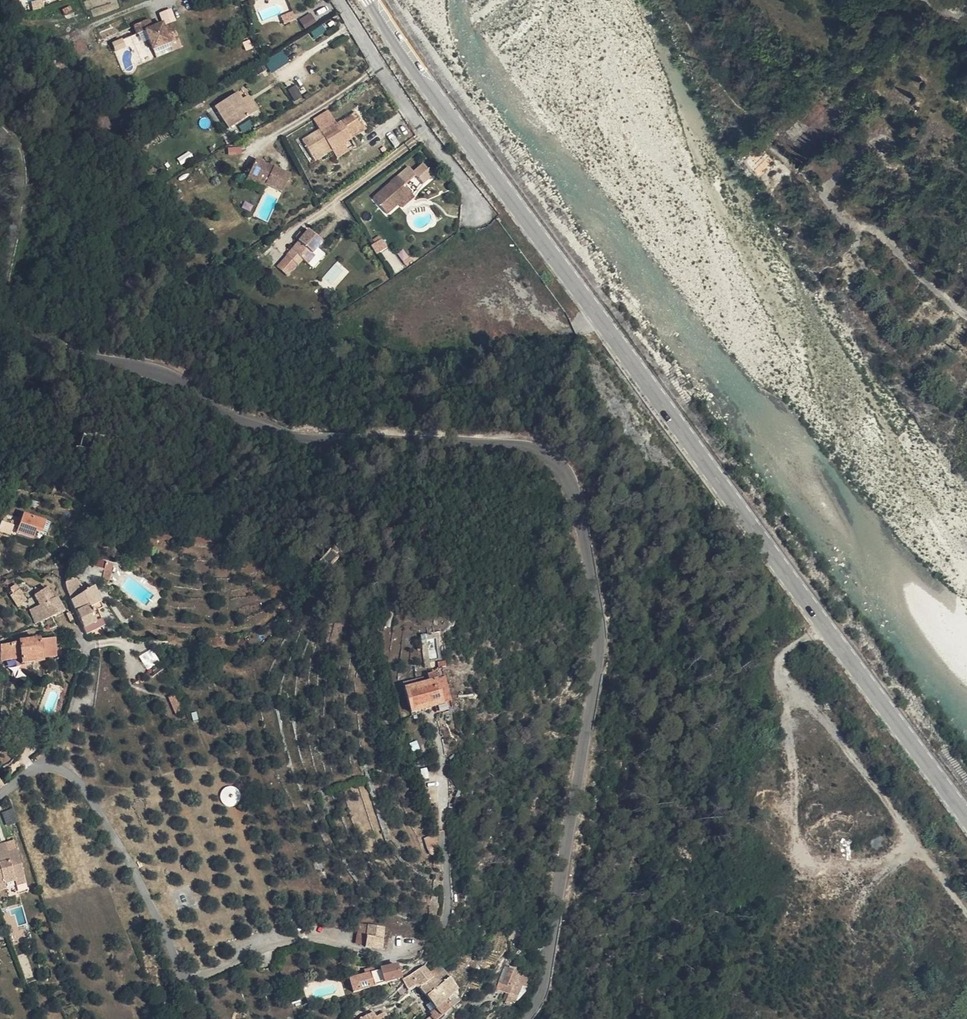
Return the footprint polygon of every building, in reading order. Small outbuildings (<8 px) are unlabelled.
[(31,2),(33,10),(45,6),(43,0),(36,0),(31,2)] [(306,16),(316,10),(314,7),(304,14),(306,16)] [(309,22),(319,15),(316,10),(306,16),(309,22)] [(149,15),(134,21),(137,28),(144,25),(153,43),(179,32),(172,18),(164,22),(156,24),(155,20),(152,21),(149,15)] [(949,38),(947,43),(955,47),(954,50),(966,57),(966,42),(962,40),(962,41),(952,36),(949,38)] [(112,41),(114,50),(125,47),(122,38),(112,41)] [(283,50),(264,61),(270,73),(290,61),(283,50)] [(239,89),(220,98),(223,105),(228,117),(247,107),(243,97),(239,89)] [(252,104),(253,103),(249,94),(243,97),(247,107),(252,104)] [(255,109),(256,109),(253,103),(252,104),(247,107),(249,112),(255,109)] [(247,107),(228,117),(229,120),(249,112),(247,107)] [(328,109),(312,120),(318,129),(302,139),(312,156),(328,145),(332,151),(348,140),(337,124),(328,109)] [(337,124),(348,140),(351,138),(348,133),(363,124),(356,112),(337,124)] [(761,169),(778,151),(767,140),(750,157),(761,169)] [(266,164),(254,158),(246,176),(276,191),(266,164)] [(279,182),(284,184),(288,174),(266,164),(276,191),(279,182)] [(401,205),(414,195),(400,177),(382,192),(395,210),(401,205)] [(284,184),(279,182),(276,191),(280,193),(284,184)] [(382,192),(375,198),(390,215),(395,210),(382,192)] [(404,209),(417,199),(414,195),(401,205),(404,209)] [(314,253),(311,251),(321,241),(311,231),(308,228),(298,238),(286,251),(284,253),(292,260),(295,263),(300,258),(305,263),(314,253)] [(370,244),(376,254),(387,247),(381,237),(370,244)] [(330,289),(348,271),(338,262),(320,279),(330,289)] [(35,526),(36,524),(44,527),(47,518),(23,509),(18,521),(35,526)] [(0,524),(0,531),(11,534),(14,524),(1,520),(0,524)] [(32,532),(35,526),(18,521),(16,526),(32,532)] [(338,559),(331,550),(316,564),(324,571),(338,559)] [(76,569),(77,568),(92,573),(96,562),(80,558),(78,564),(71,561),(69,567),(76,569)] [(92,573),(91,573),(101,578),(106,565),(96,562),(92,573)] [(320,575),(324,571),(316,564),(312,567),(320,575)] [(106,565),(101,578),(100,580),(108,584),(114,569),(112,568),(109,566),(106,565)] [(70,591),(81,585),(68,573),(66,574),(65,574),(67,584),(70,591)] [(95,596),(94,591),(98,589),(93,581),(91,579),(81,585),(88,600),(95,596)] [(40,598),(53,591),(47,581),(35,588),(40,598)] [(18,598),(26,592),(20,583),(11,589),(18,598)] [(70,591),(78,606),(88,600),(81,585),(70,591)] [(28,605),(35,618),(64,603),(57,589),(53,591),(40,598),(33,602),(28,605)] [(78,606),(85,620),(94,614),(88,600),(78,606)] [(94,614),(85,620),(88,625),(87,625),(88,627),(98,622),(94,614)] [(21,652),(21,656),(41,654),(41,651),(56,650),(54,633),(39,635),(39,634),(18,636),(21,652)] [(3,658),(21,652),(18,636),(18,635),(0,643),(0,650),(3,658)] [(145,668),(158,663),(152,650),(139,655),(145,668)] [(439,707),(454,702),(443,664),(435,667),(445,698),(437,700),(439,707)] [(437,700),(445,698),(435,667),(427,669),(428,676),(423,677),(422,672),(403,678),(412,707),(437,700)] [(170,715),(180,711),(172,693),(163,696),(170,715)] [(237,802),(233,787),(222,790),(226,805),(237,802)] [(5,824),(17,822),(14,808),(2,811),(5,824)] [(428,843),(439,840),(436,828),(425,832),(428,843)] [(6,837),(9,846),(17,844),(15,835),(6,837)] [(9,846),(6,837),(2,839),(12,871),(25,867),(17,844),(9,846)] [(8,882),(6,877),(16,874),(18,879),(27,876),(25,867),(12,871),(2,839),(0,839),(0,884),(8,882)] [(8,891),(16,890),(15,881),(6,883),(8,891)] [(368,920),(358,918),(355,931),(365,933),(368,920)] [(384,934),(385,925),(386,924),(368,920),(365,933),(364,938),(374,940),(375,932),(384,934)] [(382,942),(384,934),(375,932),(374,940),(382,942)] [(24,979),(32,977),(27,953),(18,955),(24,979)] [(441,959),(434,963),(430,957),(404,974),(407,978),(410,983),(419,979),(424,982),(433,975),(431,972),(444,963),(441,959)] [(424,982),(430,992),(454,977),(444,963),(431,972),(433,975),(424,982)] [(385,966),(388,976),(397,974),(397,969),(395,964),(385,966)] [(374,968),(375,970),(378,979),(384,977),(388,976),(385,966),(374,968)] [(517,992),(526,979),(517,974),(509,987),(517,992)] [(462,988),(454,977),(430,992),(432,995),(437,1003),(437,1004),(450,996),(462,988)] [(513,999),(517,992),(509,987),(505,994),(513,999)] [(441,1011),(454,1003),(450,996),(437,1004),(438,1005),(441,1011)] [(436,1014),(441,1011),(438,1005),(433,1008),(433,1009),(436,1014)] [(385,1017),(382,1010),(377,1013),(373,1006),(358,1014),(358,1016),(360,1018),(382,1018),(385,1017)] [(433,1009),(422,1016),(424,1018),(432,1018),(437,1016),(436,1014),(433,1009)]
